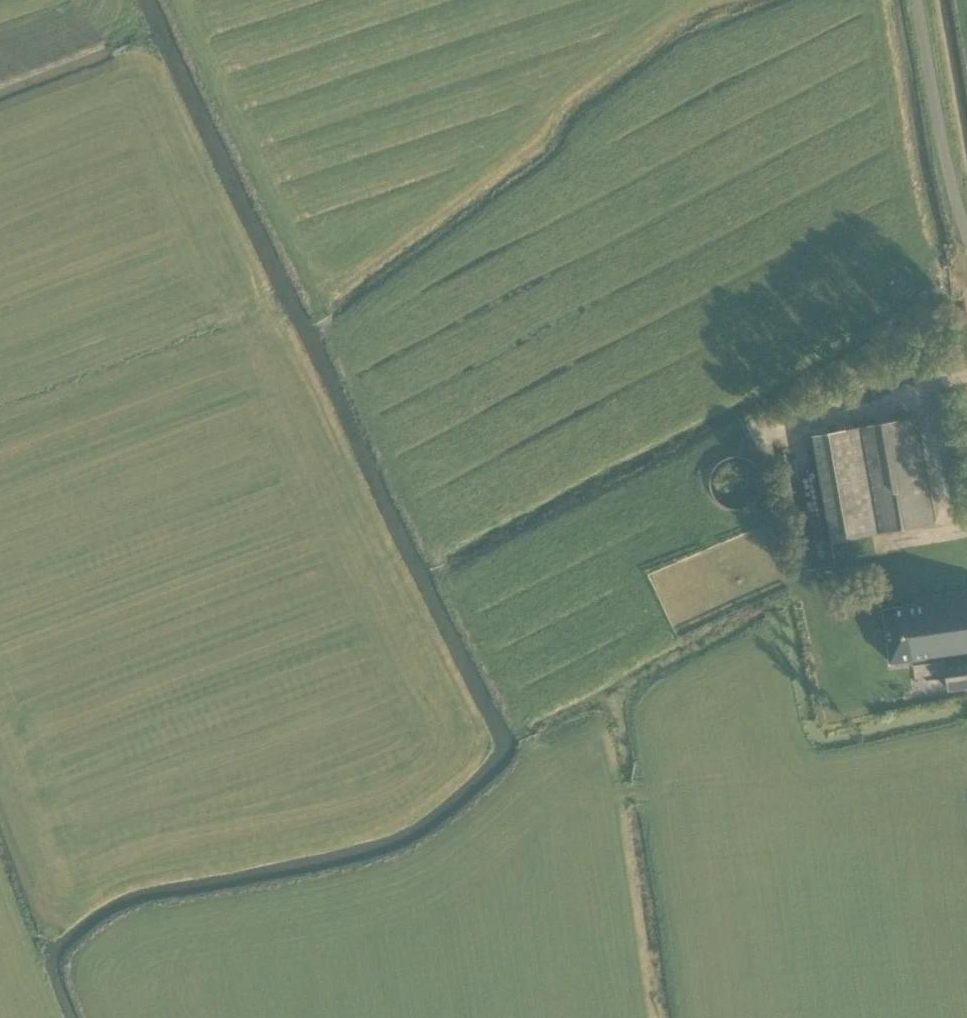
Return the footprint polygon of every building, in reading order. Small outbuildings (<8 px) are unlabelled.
[(814,435),(832,540),(934,522),(915,417),(814,435)] [(953,594),(954,599),(904,606),(905,608),(884,611),(891,663),(913,660),(913,664),(945,660),(950,691),(966,688),(966,592),(953,594)]
